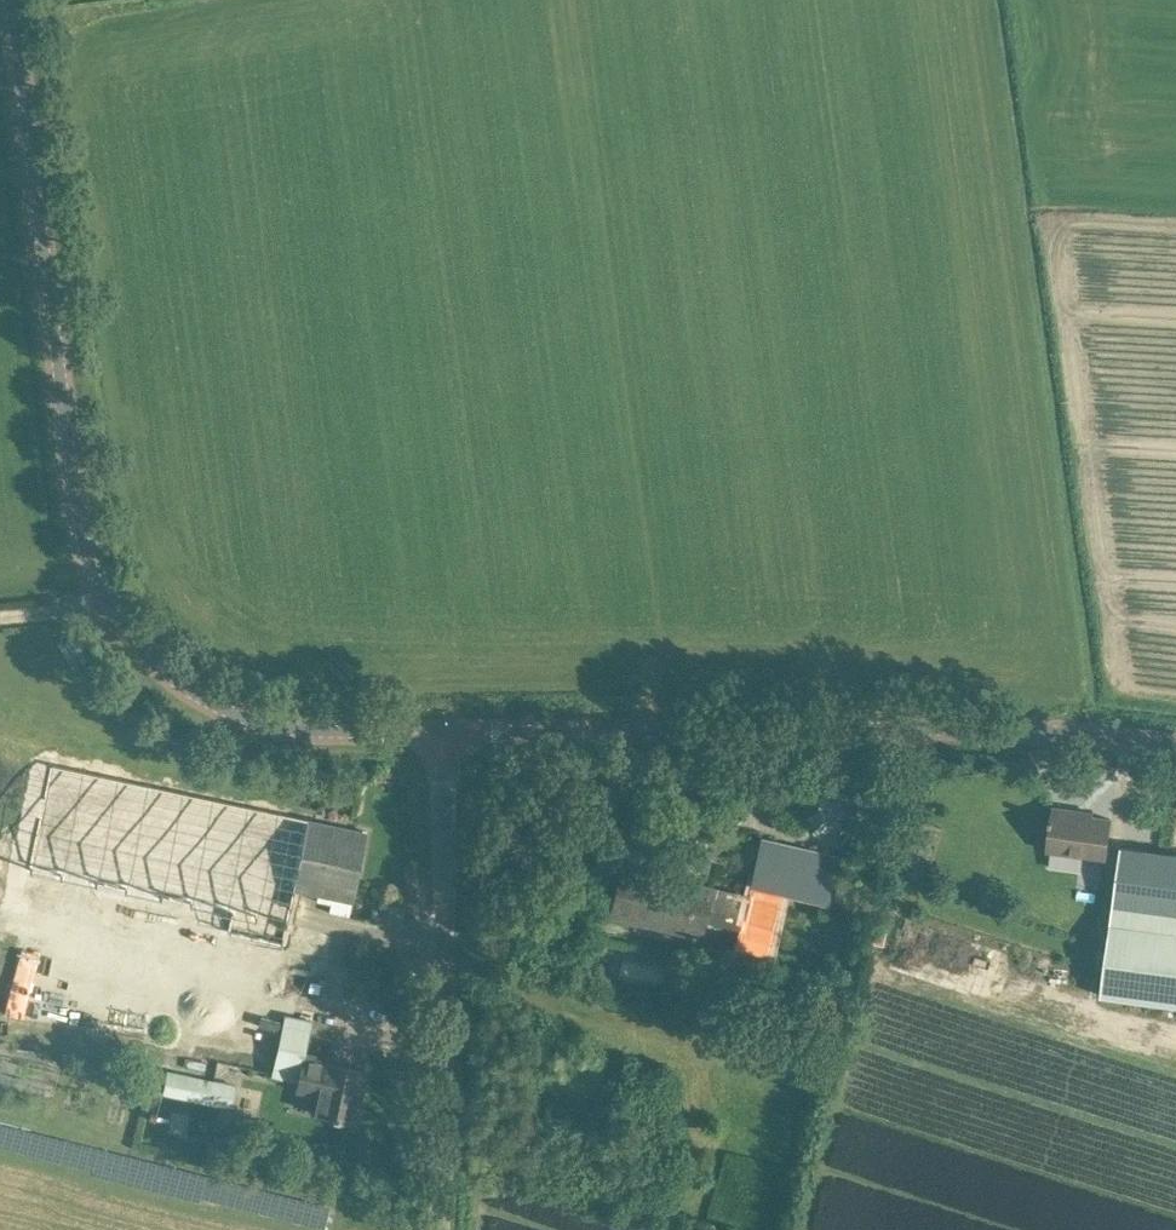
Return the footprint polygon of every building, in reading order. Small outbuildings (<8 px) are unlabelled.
[(52,765),(30,871),(233,914),(229,932),(284,944),(295,890),(294,889),(309,820),(52,765)] [(1106,856),(1108,843),(1111,819),(1078,815),(1078,811),(1054,808),(1052,818),(1050,818),(1050,823),(1052,823),(1048,848),(1106,856)] [(309,820),(294,889),(295,890),(318,895),(332,898),(329,912),(349,916),(367,832),(309,820)] [(623,868),(618,891),(612,916),(704,937),(705,934),(741,942),(741,944),(770,951),(784,890),(825,900),(835,857),(764,840),(750,898),(623,868)] [(1114,904),(1175,913),(1175,854),(1122,847),(1114,904)] [(1114,904),(1101,996),(1175,1006),(1175,913),(1114,904)] [(587,947),(584,961),(597,964),(600,950),(587,947)] [(284,1017),(272,1073),(278,1074),(299,1079),(295,1100),(318,1105),(316,1114),(332,1117),(356,1122),(366,1072),(326,1063),(304,1059),(305,1052),(312,1023),(284,1017)] [(163,1093),(232,1108),(237,1086),(167,1071),(163,1093)] [(236,1117),(233,1133),(254,1136),(257,1121),(236,1117)]
